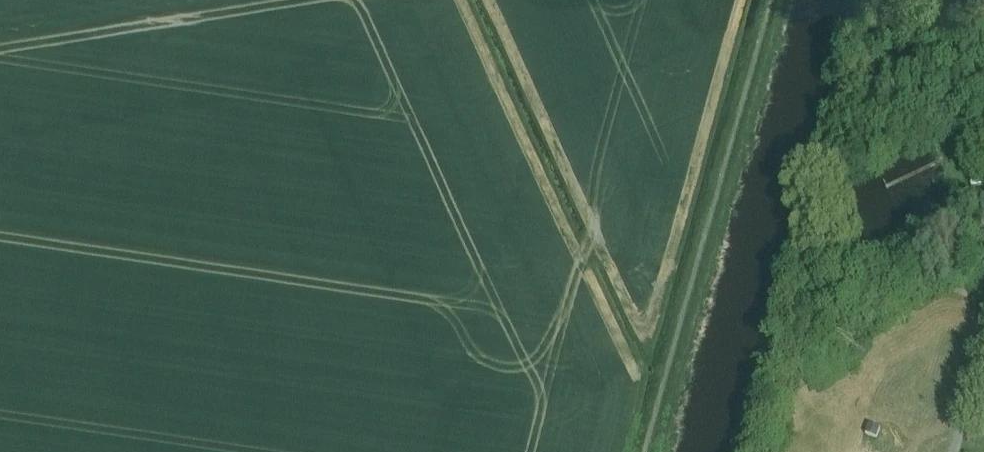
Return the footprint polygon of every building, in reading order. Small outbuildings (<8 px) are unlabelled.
[(876,438),(880,428),(869,424),(866,434),(876,438)]
